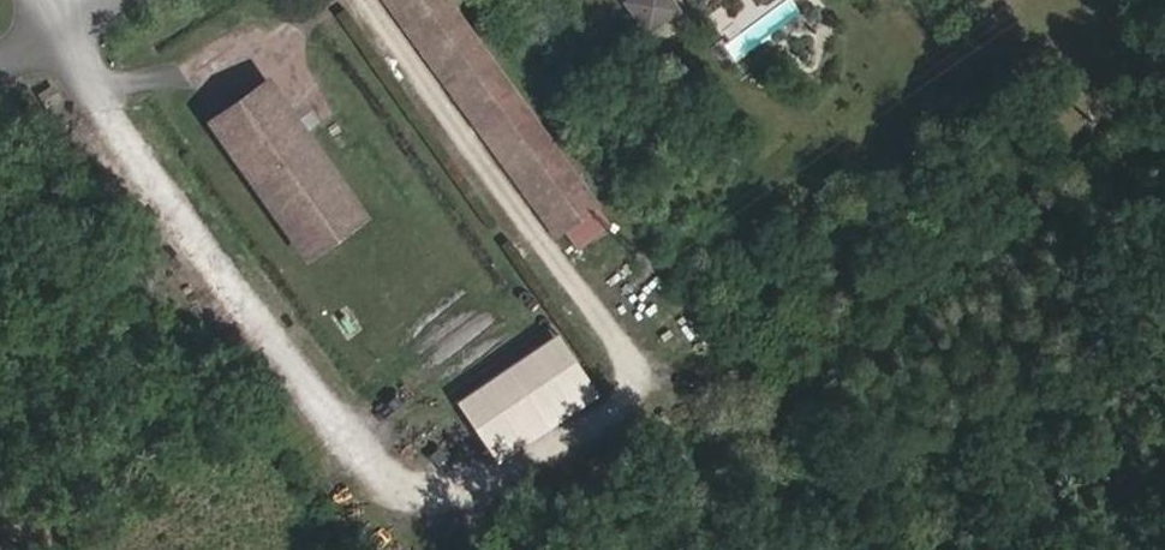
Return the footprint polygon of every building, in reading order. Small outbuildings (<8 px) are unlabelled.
[(567,230),(401,0),(387,0),(558,236),(567,230)] [(456,0),(401,0),(567,230),(586,258),(602,259),(630,239),(456,0)] [(628,1),(649,29),(677,8),(671,0),(630,0),(628,1)] [(291,128),(267,91),(216,126),(306,256),(358,222),(301,140),(293,146),(284,133),(291,128)] [(301,140),(291,128),(284,133),(293,146),(301,140)] [(496,448),(598,382),(565,332),(463,398),(496,448)]
